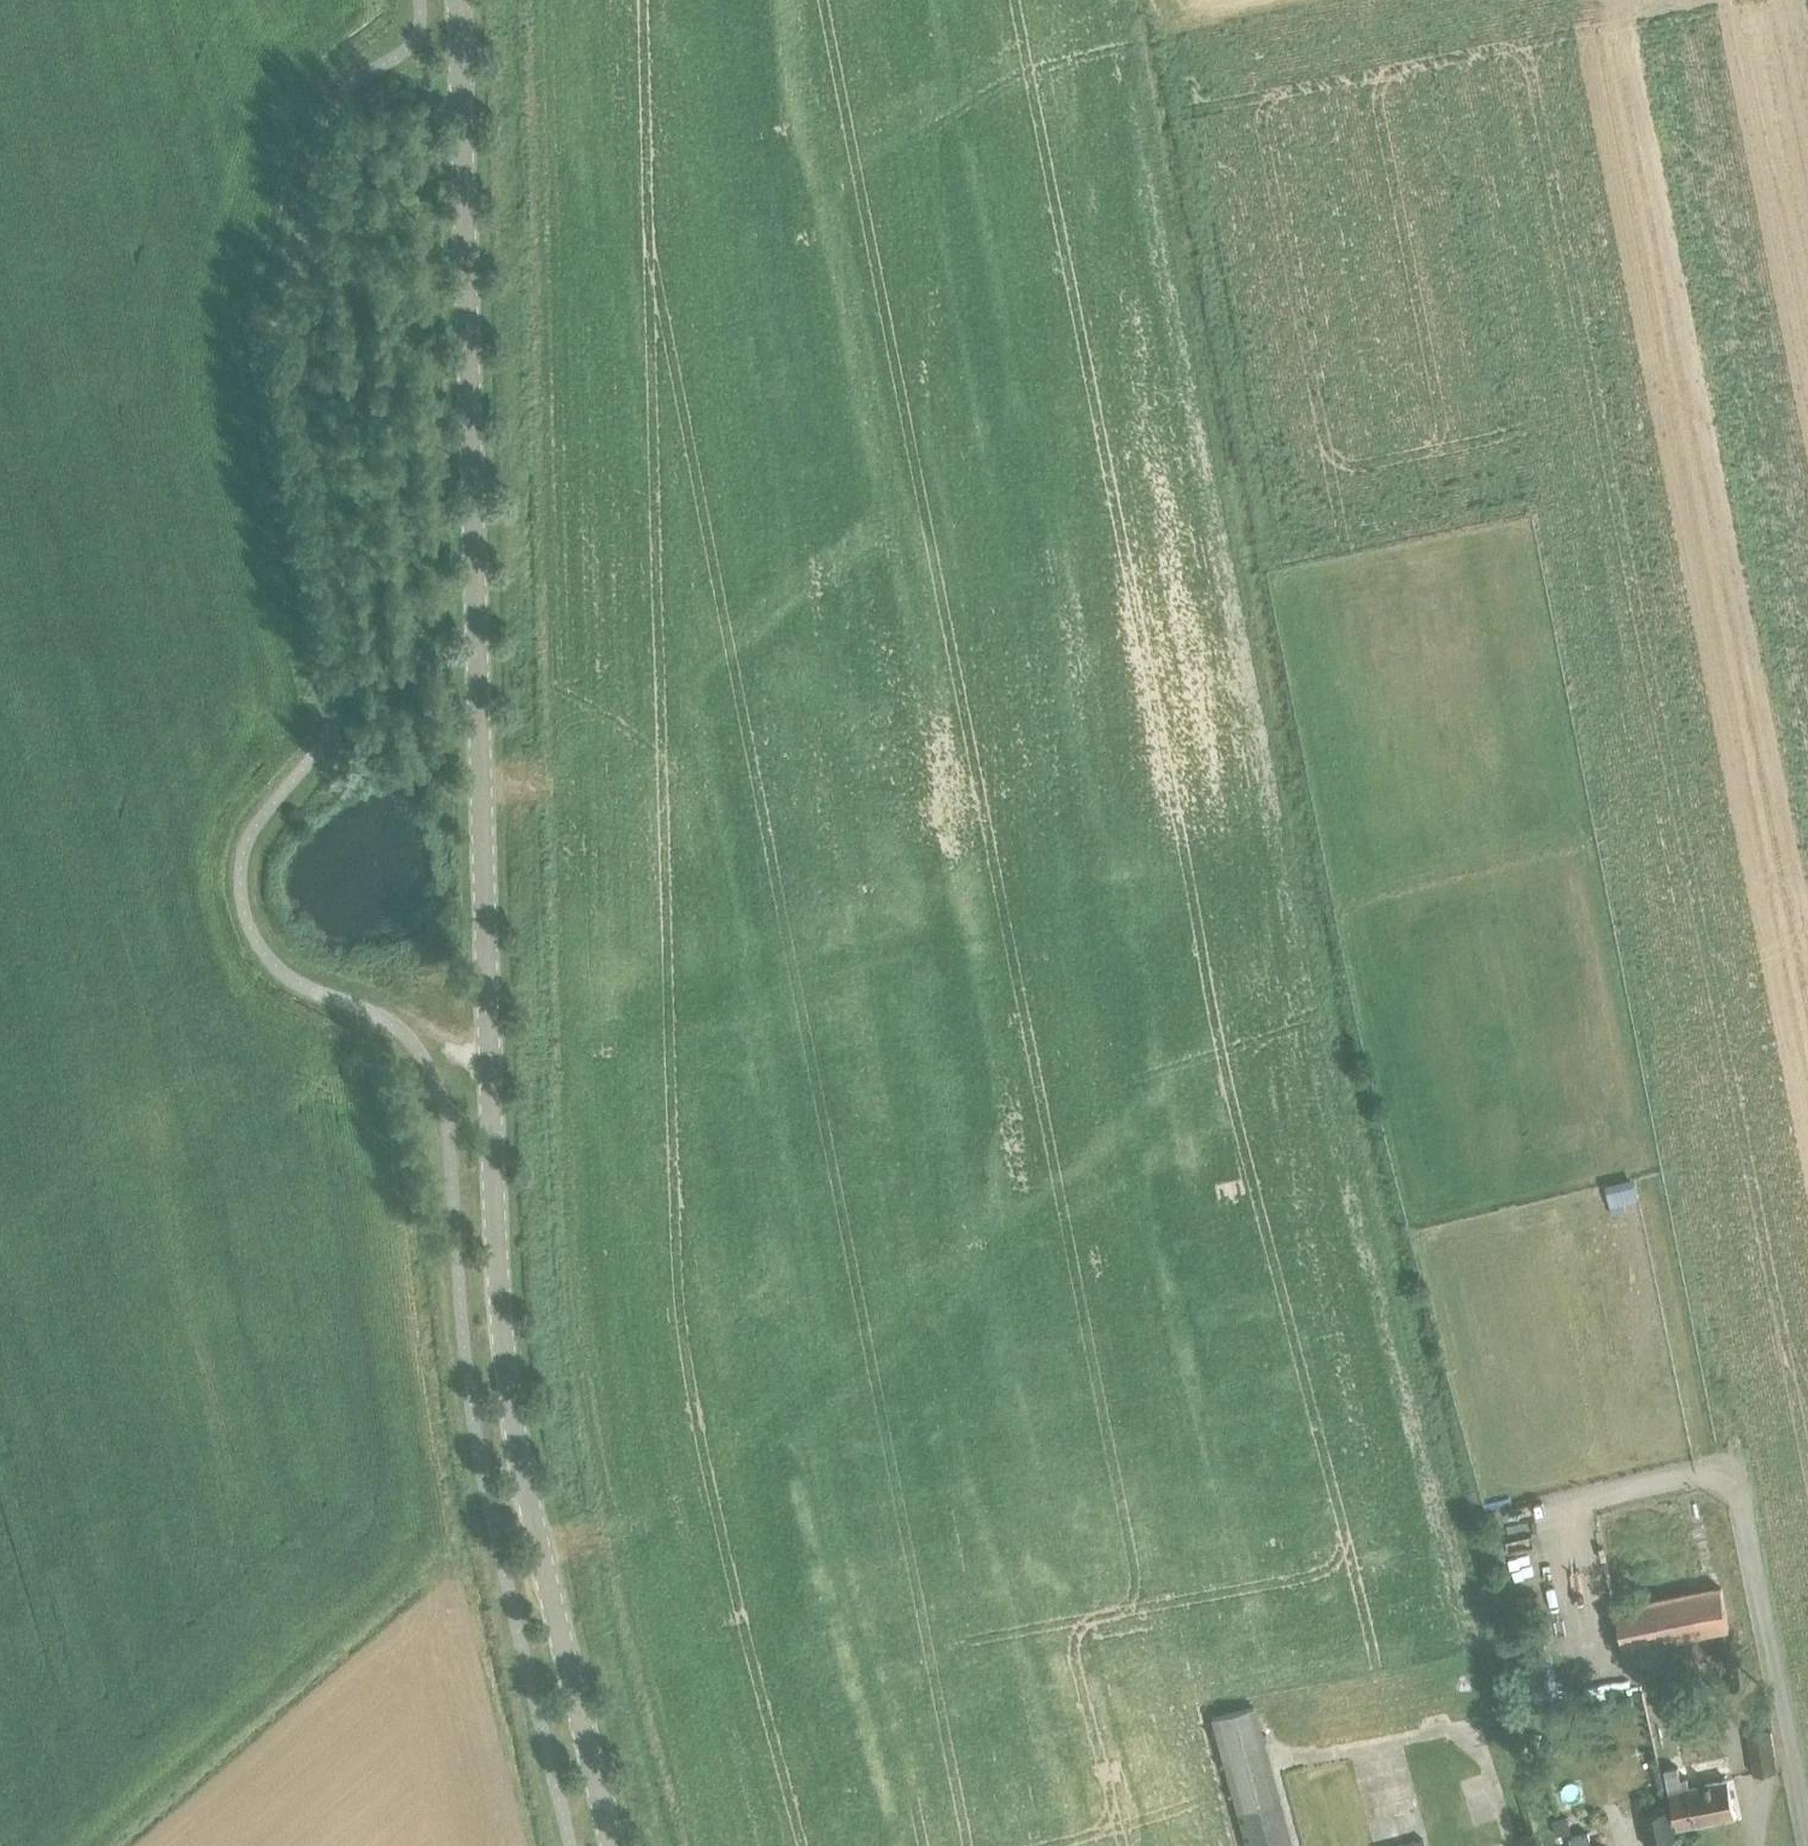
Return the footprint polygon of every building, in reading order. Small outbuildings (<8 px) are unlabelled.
[(1613,1174),(1614,1198),(1642,1197),(1642,1173),(1613,1174)] [(1717,1630),(1727,1691),(1739,1689),(1721,1589),(1615,1607),(1622,1646),(1717,1630)] [(1248,1845),(1293,1845),(1257,1705),(1214,1716),(1248,1845)] [(1744,1736),(1751,1775),(1776,1770),(1769,1731),(1744,1736)] [(1665,1771),(1675,1829),(1734,1818),(1727,1780),(1686,1787),(1684,1780),(1678,1782),(1675,1769),(1665,1771)] [(1333,1845),(1375,1845),(1357,1776),(1317,1786),(1333,1845)] [(1646,1845),(1655,1845),(1673,1842),(1665,1809),(1639,1816),(1646,1845)] [(1559,1835),(1561,1845),(1592,1845),(1589,1832),(1570,1836),(1565,1816),(1551,1820),(1555,1836),(1559,1835)]
